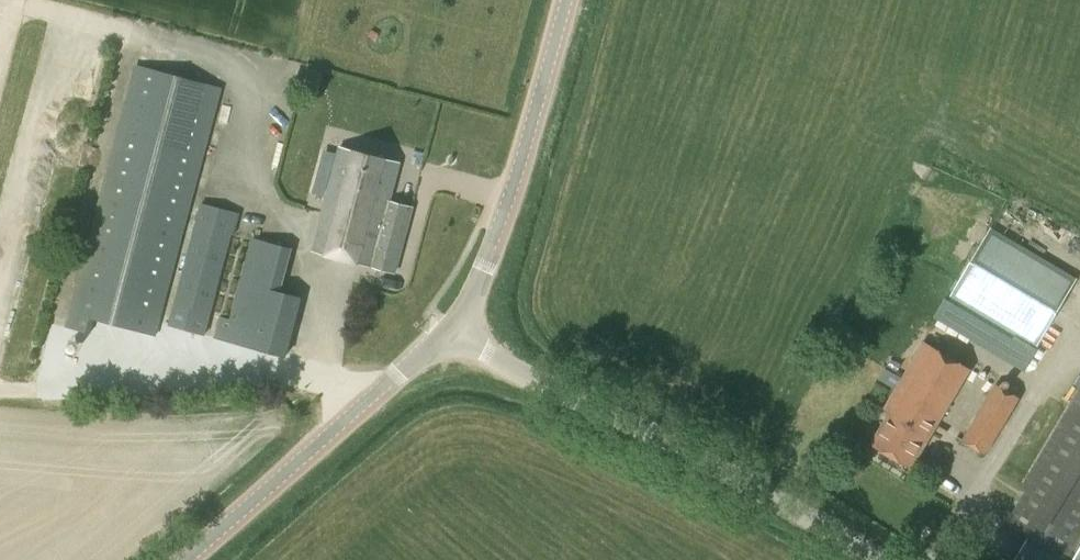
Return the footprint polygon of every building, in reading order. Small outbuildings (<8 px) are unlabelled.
[(156,336),(222,88),(134,65),(68,313),(69,313),(65,326),(90,333),(94,319),(156,336)] [(394,272),(411,207),(388,201),(397,163),(338,148),(311,250),(394,272)] [(205,335),(236,212),(200,203),(168,325),(205,335)] [(1036,347),(1077,278),(991,227),(950,295),(1036,347)] [(286,356),(301,297),(280,292),(291,248),(251,237),(231,319),(219,316),(213,338),(286,356)] [(911,466),(968,369),(923,342),(884,408),(889,411),(870,443),(911,466)] [(985,454),(1018,398),(995,384),(961,440),(985,454)] [(1000,519),(1068,559),(1079,559),(1079,386),(1000,519)] [(1032,539),(1020,559),(1067,559),(1032,539)]
